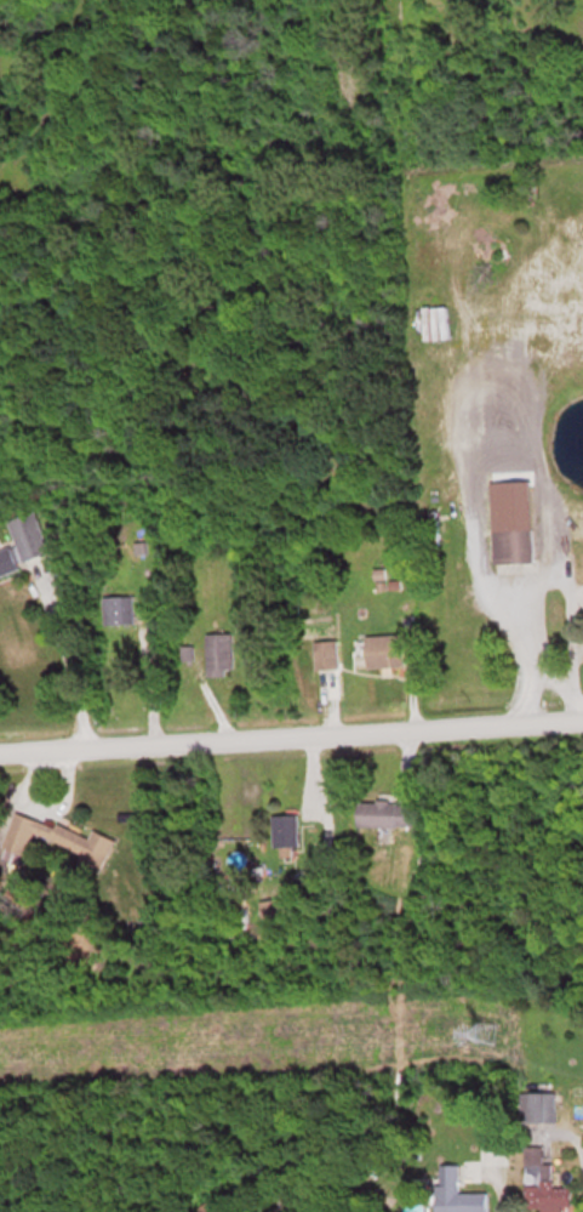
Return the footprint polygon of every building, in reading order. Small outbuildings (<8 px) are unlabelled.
[(11,517),(21,559),(48,551),(38,510),(11,517)] [(492,527),(492,561),(534,561),(534,527),(492,527)] [(18,569),(10,545),(0,549),(0,575),(18,569)] [(232,632),(206,632),(206,674),(232,674),(232,632)] [(401,633),(365,633),(365,665),(401,665),(401,633)] [(314,640),(314,667),(338,667),(338,640),(314,640)] [(357,826),(414,826),(414,801),(357,801),(357,826)] [(36,832),(83,853),(78,864),(100,874),(115,840),(93,830),(89,840),(19,809),(3,846),(26,856),(36,832)] [(271,848),(280,848),(280,857),(289,857),(289,847),(298,847),(298,814),(271,814),(271,848)] [(262,929),(283,927),(281,899),(260,901),(262,929)] [(571,1187),(553,1187),(553,1163),(542,1163),(542,1146),(524,1146),(525,1211),(571,1211),(571,1187)] [(458,1192),(458,1164),(437,1164),(437,1211),(488,1211),(488,1192),(458,1192)]
